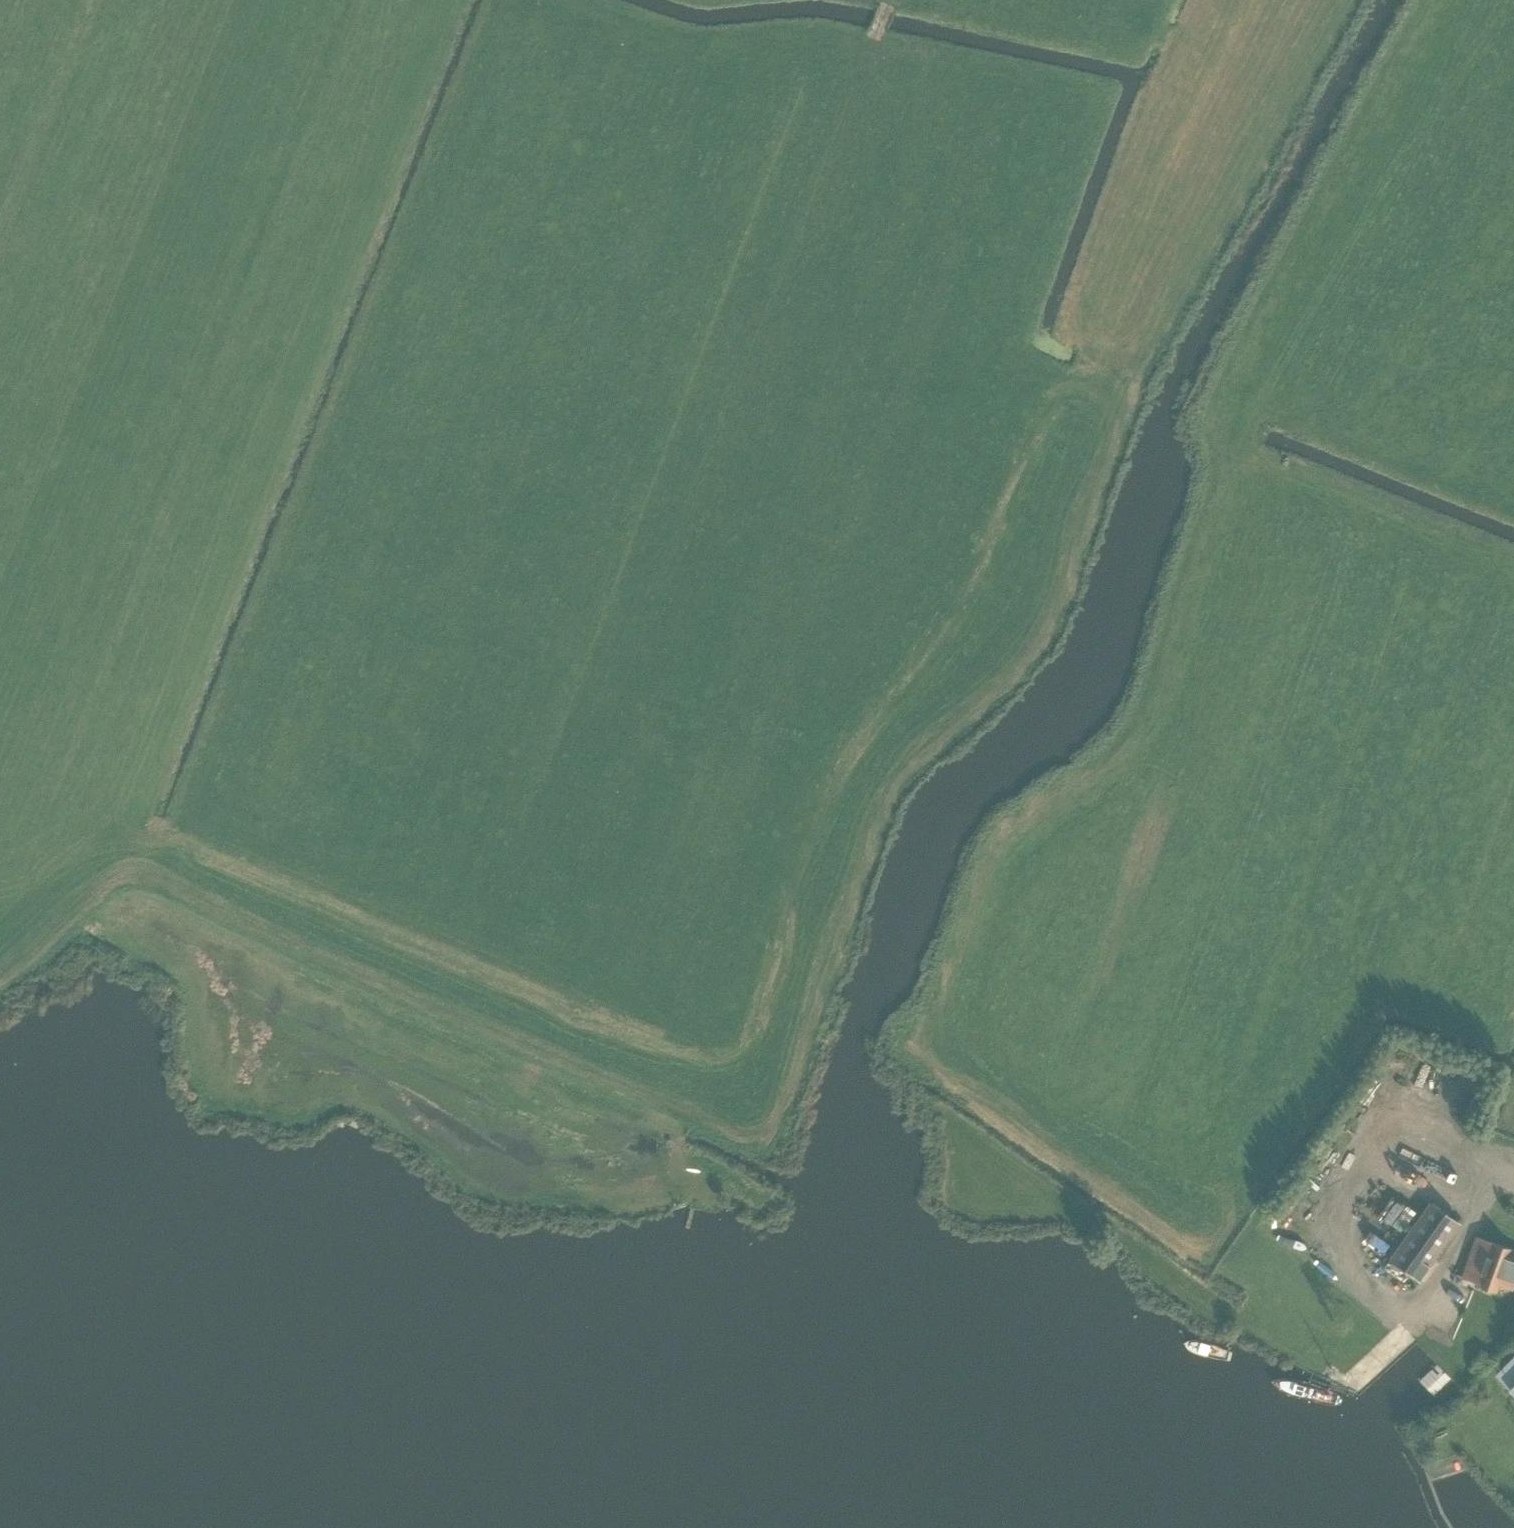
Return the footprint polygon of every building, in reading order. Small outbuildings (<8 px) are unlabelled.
[(1461,1223),(1430,1201),(1389,1259),(1420,1281),(1461,1223)] [(1392,1204),(1384,1227),(1407,1233),(1414,1211),(1392,1204)] [(1513,1250),(1513,1248),(1479,1236),(1465,1276),(1480,1282),(1480,1284),(1499,1291),(1501,1284),(1513,1288),(1513,1251),(1513,1250)] [(1503,1391),(1513,1402),(1513,1380),(1503,1391)]
